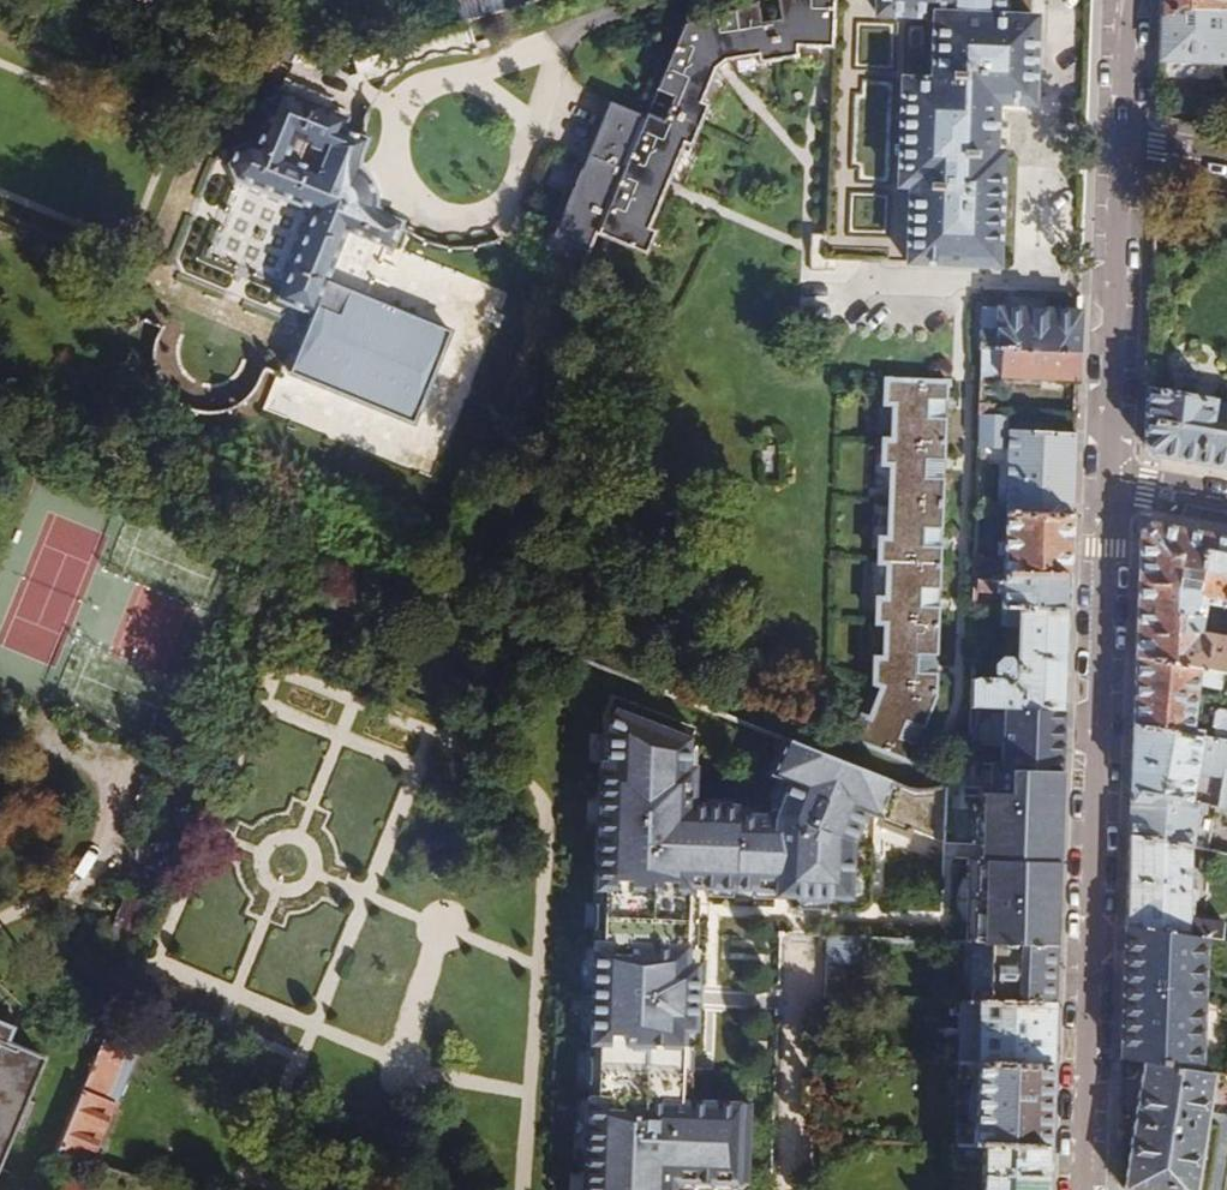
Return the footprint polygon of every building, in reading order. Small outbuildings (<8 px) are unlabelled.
[(596,230),(649,252),(659,228),(651,225),(665,190),(638,179),(643,166),(670,178),(686,140),(694,143),(712,101),(705,98),(718,65),(697,45),(707,37),(727,56),(760,52),(762,60),(798,56),(799,44),(835,46),(826,230),(816,230),(813,269),(838,270),(838,262),(999,267),(1003,152),(996,151),(996,141),(989,140),(989,126),(996,126),(997,103),(1033,105),(1036,19),(1006,17),(1006,0),(769,0),(683,25),(643,120),(596,230)] [(1226,8),(1226,0),(1162,0),(1162,15),(1178,12),(1193,10),(1210,9),(1226,8)] [(1210,9),(1193,10),(1178,12),(1162,15),(1160,59),(1225,61),(1226,24),(1226,8),(1210,9)] [(697,45),(718,65),(727,56),(707,37),(697,45)] [(315,211),(278,298),(313,313),(346,231),(389,248),(400,221),(372,210),(376,198),(376,189),(374,182),(370,175),(365,171),(358,168),(369,141),(342,130),(346,120),(328,112),(333,99),(287,79),(283,91),(280,92),(259,145),(251,141),(239,147),(231,166),(238,178),(315,211)] [(553,236),(587,251),(596,230),(643,120),(609,104),(553,236)] [(638,179),(665,190),(670,178),(643,166),(638,179)] [(1080,352),(1082,311),(984,308),(981,348),(984,348),(1080,352)] [(1079,381),(1080,352),(984,348),(982,378),(1079,381)] [(857,739),(914,762),(940,696),(949,381),(887,378),(886,407),(895,408),(893,442),(885,442),(884,467),(892,468),(890,541),(882,540),(882,563),(890,564),(889,601),(880,602),(879,625),(888,625),(886,661),(878,661),(878,684),(886,685),(872,721),(865,717),(857,739)] [(1226,467),(1226,413),(1199,408),(1201,398),(1134,387),(1132,446),(1141,455),(1226,467)] [(1078,414),(1078,397),(1043,395),(1042,413),(1078,414)] [(999,403),(981,403),(981,414),(998,415),(999,403)] [(981,414),(979,470),(998,470),(999,436),(1006,436),(1007,415),(998,415),(981,414)] [(1011,431),(1008,514),(1074,517),(1077,433),(1011,431)] [(0,573),(0,669),(62,692),(123,526),(30,492),(0,573)] [(1074,517),(1008,514),(1006,573),(1071,576),(1074,517)] [(1138,656),(1226,674),(1226,640),(1203,635),(1206,605),(1226,609),(1226,537),(1151,523),(1143,531),(1141,597),(1138,656)] [(1071,576),(1006,573),(1005,581),(976,580),(976,591),(1005,592),(1004,607),(1070,609),(1070,593),(1071,576)] [(1068,654),(1070,609),(1004,607),(1004,624),(1023,626),(1022,664),(1019,664),(1013,659),(1008,658),(1004,659),(1001,661),(998,667),(999,672),(1004,678),(1003,681),(973,680),(972,706),(1065,709),(1068,654)] [(89,642),(78,672),(121,689),(133,659),(89,642)] [(1136,726),(1202,737),(1205,737),(1206,731),(1194,729),(1200,685),(1225,690),(1226,681),(1226,674),(1138,656),(1136,726)] [(588,1189),(676,1189),(676,1182),(750,1185),(753,1105),(683,1102),(686,1030),(697,1031),(700,967),(688,967),(691,885),(696,880),(713,881),(712,889),(777,891),(777,897),(798,898),(798,901),(830,902),(830,899),(851,900),(853,844),(866,813),(877,818),(891,783),(786,742),(773,777),(784,781),(770,818),(740,816),(740,808),(695,806),(697,747),(688,747),(695,730),(615,699),(608,717),(614,720),(611,729),(610,764),(603,764),(599,891),(607,891),(605,946),(597,946),(593,1045),(602,1045),(600,1100),(591,1100),(588,1189)] [(1064,749),(1065,709),(972,706),(971,734),(969,747),(965,755),(961,762),(992,764),(1002,764),(1003,753),(1009,747),(1064,749)] [(1226,741),(1226,711),(1219,710),(1215,739),(1226,741)] [(1136,726),(1134,791),(1192,801),(1198,765),(1202,737),(1136,726)] [(1215,739),(1205,737),(1202,737),(1198,765),(1226,770),(1226,741),(1215,739)] [(982,860),(1060,862),(1060,825),(1064,749),(1009,747),(1003,753),(1002,764),(992,764),(991,793),(984,793),(982,860)] [(1134,791),(1132,837),(1193,846),(1198,813),(1207,814),(1208,804),(1192,801),(1134,791)] [(1172,932),(1193,935),(1224,940),(1226,925),(1190,919),(1190,900),(1198,900),(1199,877),(1191,877),(1193,846),(1132,837),(1129,924),(1172,932)] [(991,943),(1056,946),(1060,862),(982,860),(969,859),(967,942),(991,943)] [(1129,924),(1128,947),(1133,948),(1138,955),(1143,960),(1169,964),(1172,932),(1129,924)] [(862,937),(827,936),(826,995),(859,997),(862,937)] [(971,1001),(1054,1004),(1056,946),(991,943),(989,987),(972,986),(971,1001)] [(963,1049),(963,1062),(1052,1066),(1054,1004),(971,1001),(966,1000),(964,1020),(983,1021),(981,1050),(963,1049)] [(21,1131),(32,1136),(45,1105),(34,1101),(52,1059),(14,1043),(20,1028),(0,1020),(0,1182),(21,1131)] [(141,1043),(110,1030),(59,1155),(92,1164),(141,1043)] [(960,1144),(1049,1148),(1052,1066),(963,1062),(961,1081),(979,1082),(977,1126),(960,1125),(960,1144)] [(1126,1189),(1127,1189),(1226,1189),(1226,1076),(1146,1063),(1126,1189)] [(1047,1182),(1050,1181),(1051,1151),(1048,1151),(1049,1148),(960,1144),(959,1165),(981,1166),(980,1177),(983,1177),(982,1189),(1047,1189),(1047,1182)]
